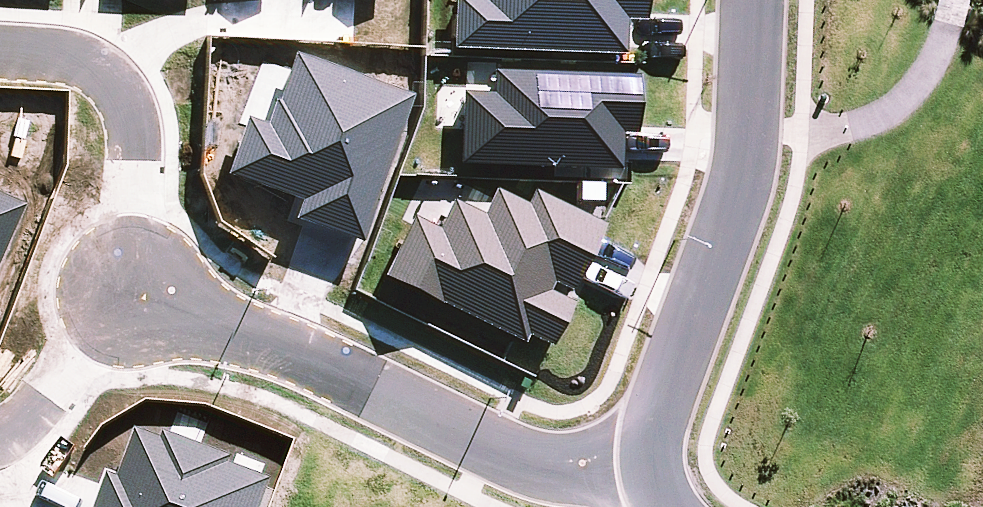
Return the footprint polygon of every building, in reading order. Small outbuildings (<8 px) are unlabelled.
[(644,0),(452,0),(450,48),(623,54),(624,18),(643,19),(644,0)] [(634,133),(636,74),(490,69),(489,93),(459,92),(457,163),(617,168),(619,132),(634,133)] [(530,190),(525,201),(493,188),(482,214),(449,199),(436,228),(410,217),(384,276),(548,347),(569,299),(547,290),(550,281),(571,290),(601,222),(530,190)]
